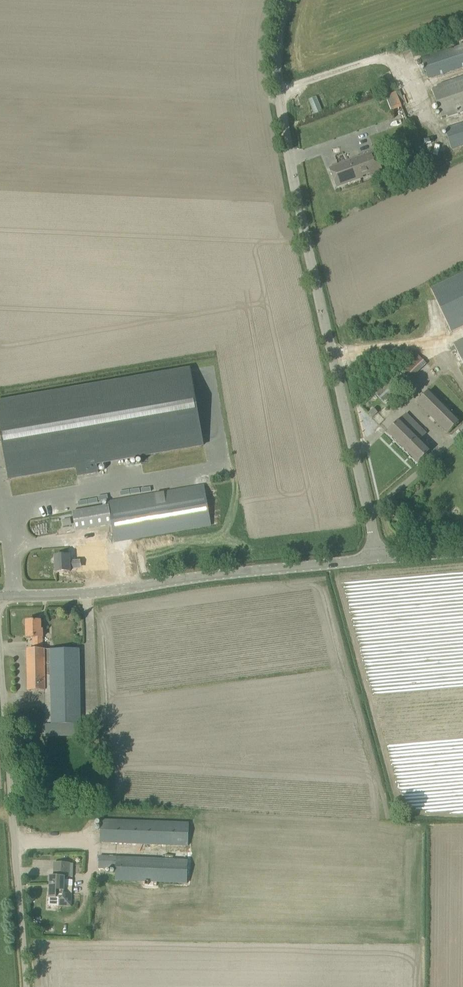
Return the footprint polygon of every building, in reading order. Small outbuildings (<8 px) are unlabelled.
[(462,67),(462,46),(421,60),(428,79),(462,67)] [(432,90),(442,118),(447,116),(448,118),(462,113),(462,78),(437,86),(438,88),(432,90)] [(386,96),(391,111),(405,106),(400,91),(386,96)] [(323,112),(317,97),(309,100),(315,115),(323,112)] [(462,145),(462,124),(445,130),(451,149),(462,145)] [(374,151),(339,165),(330,169),(337,187),(363,178),(362,176),(370,174),(371,176),(383,171),(374,151)] [(416,169),(406,172),(408,179),(418,175),(416,169)] [(431,289),(452,332),(462,327),(462,274),(431,289)] [(454,345),(462,364),(462,340),(454,345)] [(416,353),(398,371),(374,393),(385,405),(409,383),(408,382),(427,364),(416,353)] [(191,370),(0,403),(0,429),(9,479),(76,467),(78,477),(99,473),(97,464),(204,445),(191,370)] [(447,434),(460,421),(430,390),(416,404),(447,434)] [(374,409),(369,414),(372,418),(378,413),(374,409)] [(426,434),(407,414),(388,433),(418,463),(431,451),(420,440),(426,434)] [(211,525),(205,486),(108,503),(109,506),(73,512),(76,531),(112,525),(115,542),(211,525)] [(69,552),(69,556),(55,556),(56,572),(70,572),(70,569),(82,568),(83,578),(120,571),(117,554),(86,559),(86,552),(69,552)] [(45,737),(81,736),(80,724),(82,724),(80,649),(43,650),(43,630),(41,630),(41,621),(27,622),(27,638),(34,638),(34,650),(27,650),(28,691),(44,691),(45,737)] [(188,846),(189,823),(101,820),(100,842),(188,846)] [(187,883),(188,860),(100,856),(99,868),(116,869),(115,880),(187,883)] [(50,876),(49,899),(59,899),(59,906),(71,907),(72,894),(64,894),(65,877),(70,877),(70,863),(54,862),(54,876),(50,876)]
